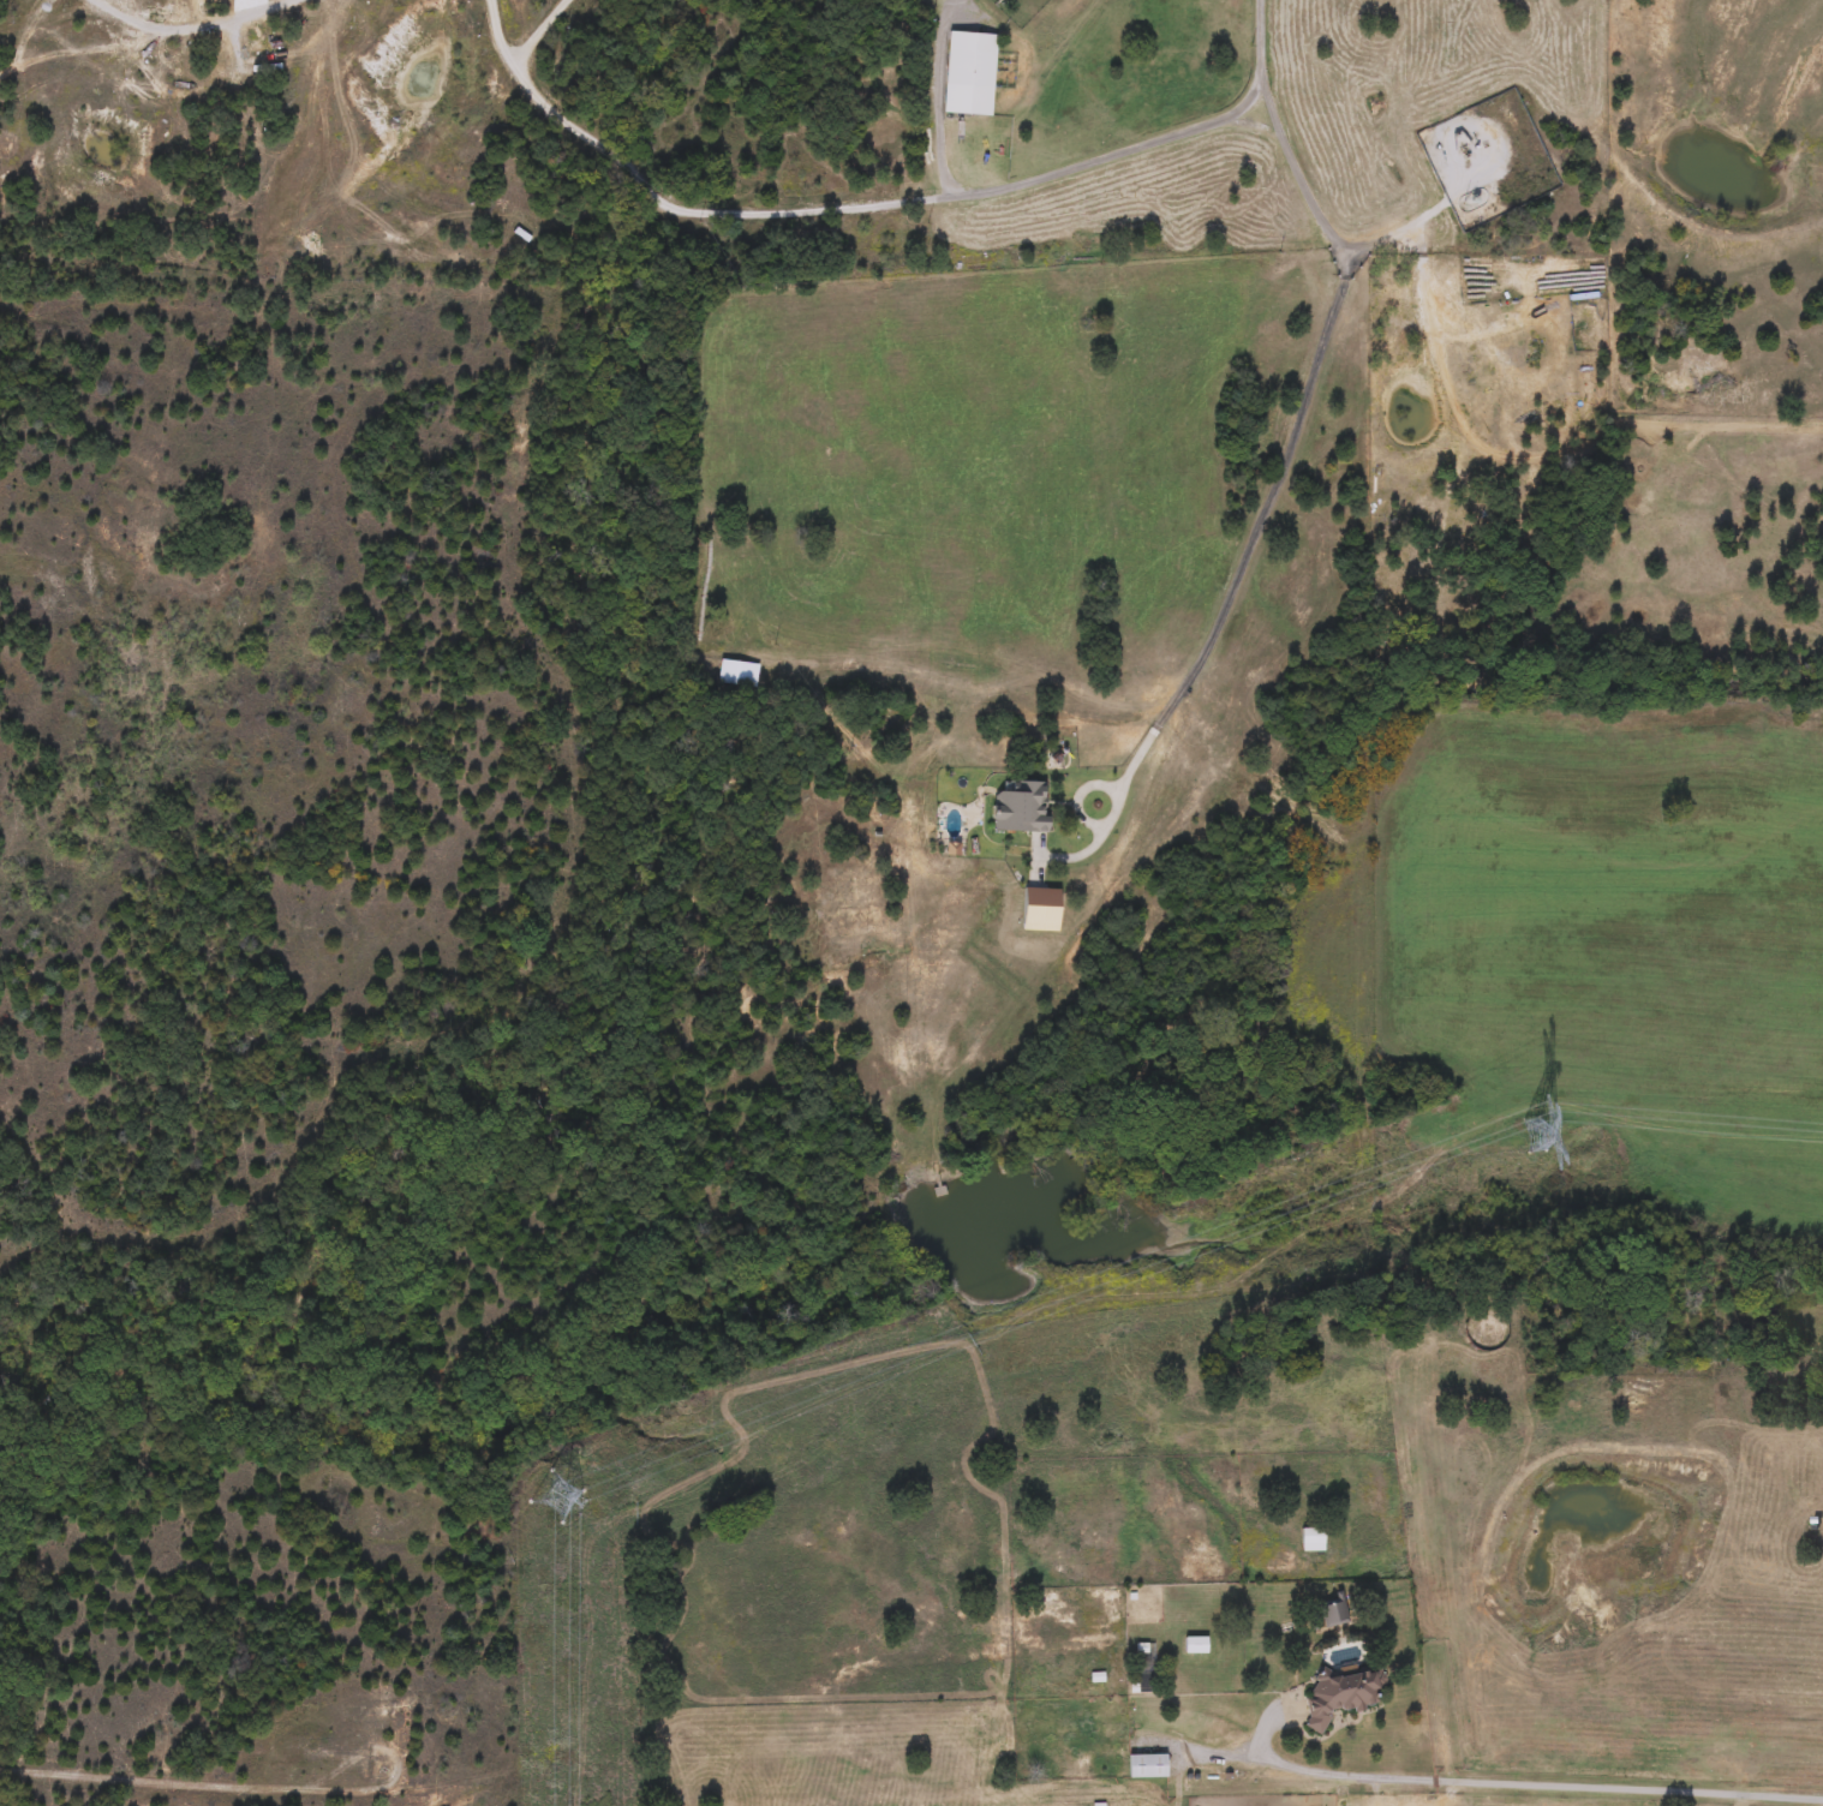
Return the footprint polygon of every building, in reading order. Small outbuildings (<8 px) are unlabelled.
[(946,86),(946,50),(993,50),(993,86),(946,86)] [(753,662),(752,686),(718,684),(719,659),(753,662)] [(992,830),(993,790),(1008,790),(1008,779),(1050,781),(1048,831),(992,830)] [(1323,1526),(1323,1551),(1299,1551),(1299,1526),(1323,1526)] [(1319,1599),(1343,1597),(1346,1623),(1322,1626),(1319,1599)] [(1206,1653),(1184,1653),(1184,1638),(1206,1638),(1206,1653)] [(1136,1643),(1152,1643),(1150,1693),(1136,1693),(1136,1643)] [(1326,1712),(1328,1729),(1316,1732),(1307,1680),(1381,1667),(1386,1691),(1377,1692),(1380,1703),(1326,1712)] [(1166,1777),(1128,1777),(1128,1754),(1166,1754),(1166,1777)]
